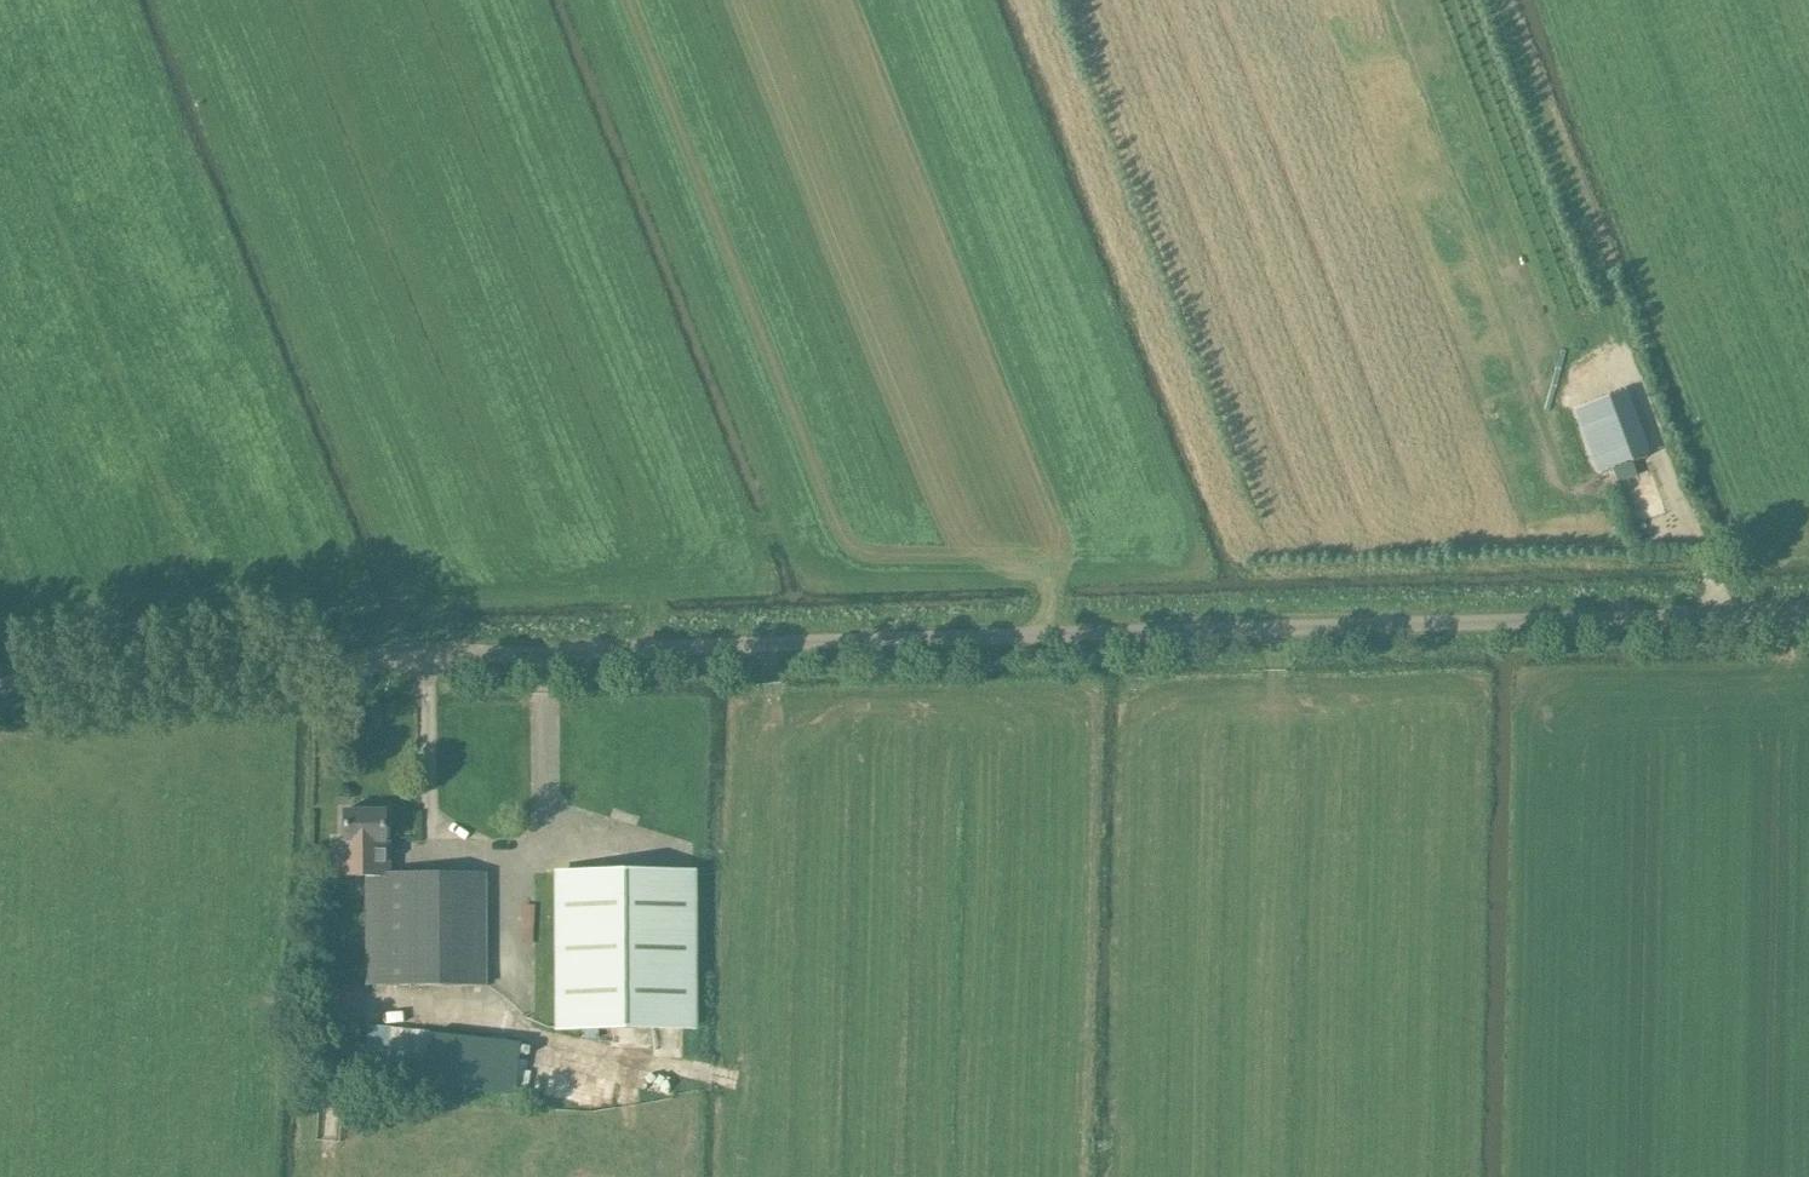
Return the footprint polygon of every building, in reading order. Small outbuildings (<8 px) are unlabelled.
[(1597,476),(1647,457),(1613,366),(1583,377),(1591,396),(1593,396),(1596,406),(1574,414),(1597,476)] [(390,843),(385,843),(385,811),(344,811),(344,843),(334,843),(333,872),(365,873),(365,987),(487,986),(487,872),(389,873),(390,843)] [(692,872),(558,873),(559,1028),(692,1027),(692,872)] [(363,1072),(521,1088),(526,1040),(368,1023),(363,1072)] [(590,1110),(602,1070),(562,1058),(550,1098),(590,1110)]
